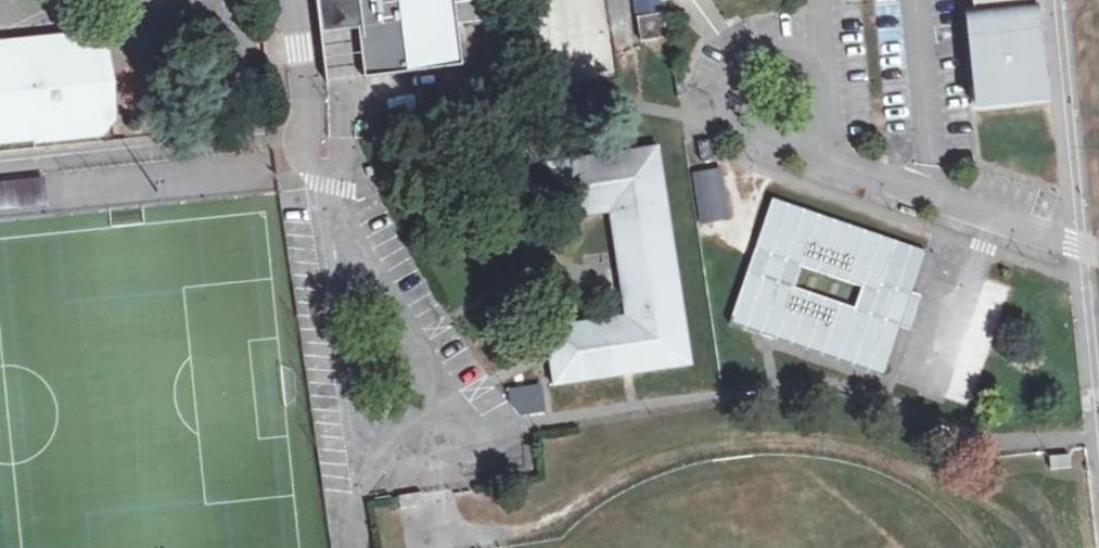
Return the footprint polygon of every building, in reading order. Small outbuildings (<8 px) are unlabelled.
[(454,0),(319,0),(323,34),(359,29),(365,80),(463,68),(454,0)] [(663,0),(635,0),(643,42),(669,38),(663,0)] [(1034,10),(1033,0),(970,0),(971,15),(1034,10)] [(1042,101),(1034,10),(971,15),(964,16),(973,107),(1042,101)] [(116,132),(106,39),(5,50),(0,46),(0,144),(116,132)] [(711,141),(696,143),(699,166),(714,164),(711,141)] [(654,151),(549,167),(558,225),(610,217),(620,281),(627,321),(545,334),(554,388),(689,366),(654,151)] [(719,172),(692,176),(701,228),(728,223),(719,172)] [(0,186),(0,215),(48,211),(46,182),(0,186)] [(924,255),(770,203),(728,327),(883,378),(924,255)] [(1073,458),(1049,460),(1050,473),(1074,471),(1073,458)] [(419,500),(418,489),(395,493),(397,504),(419,500)]
